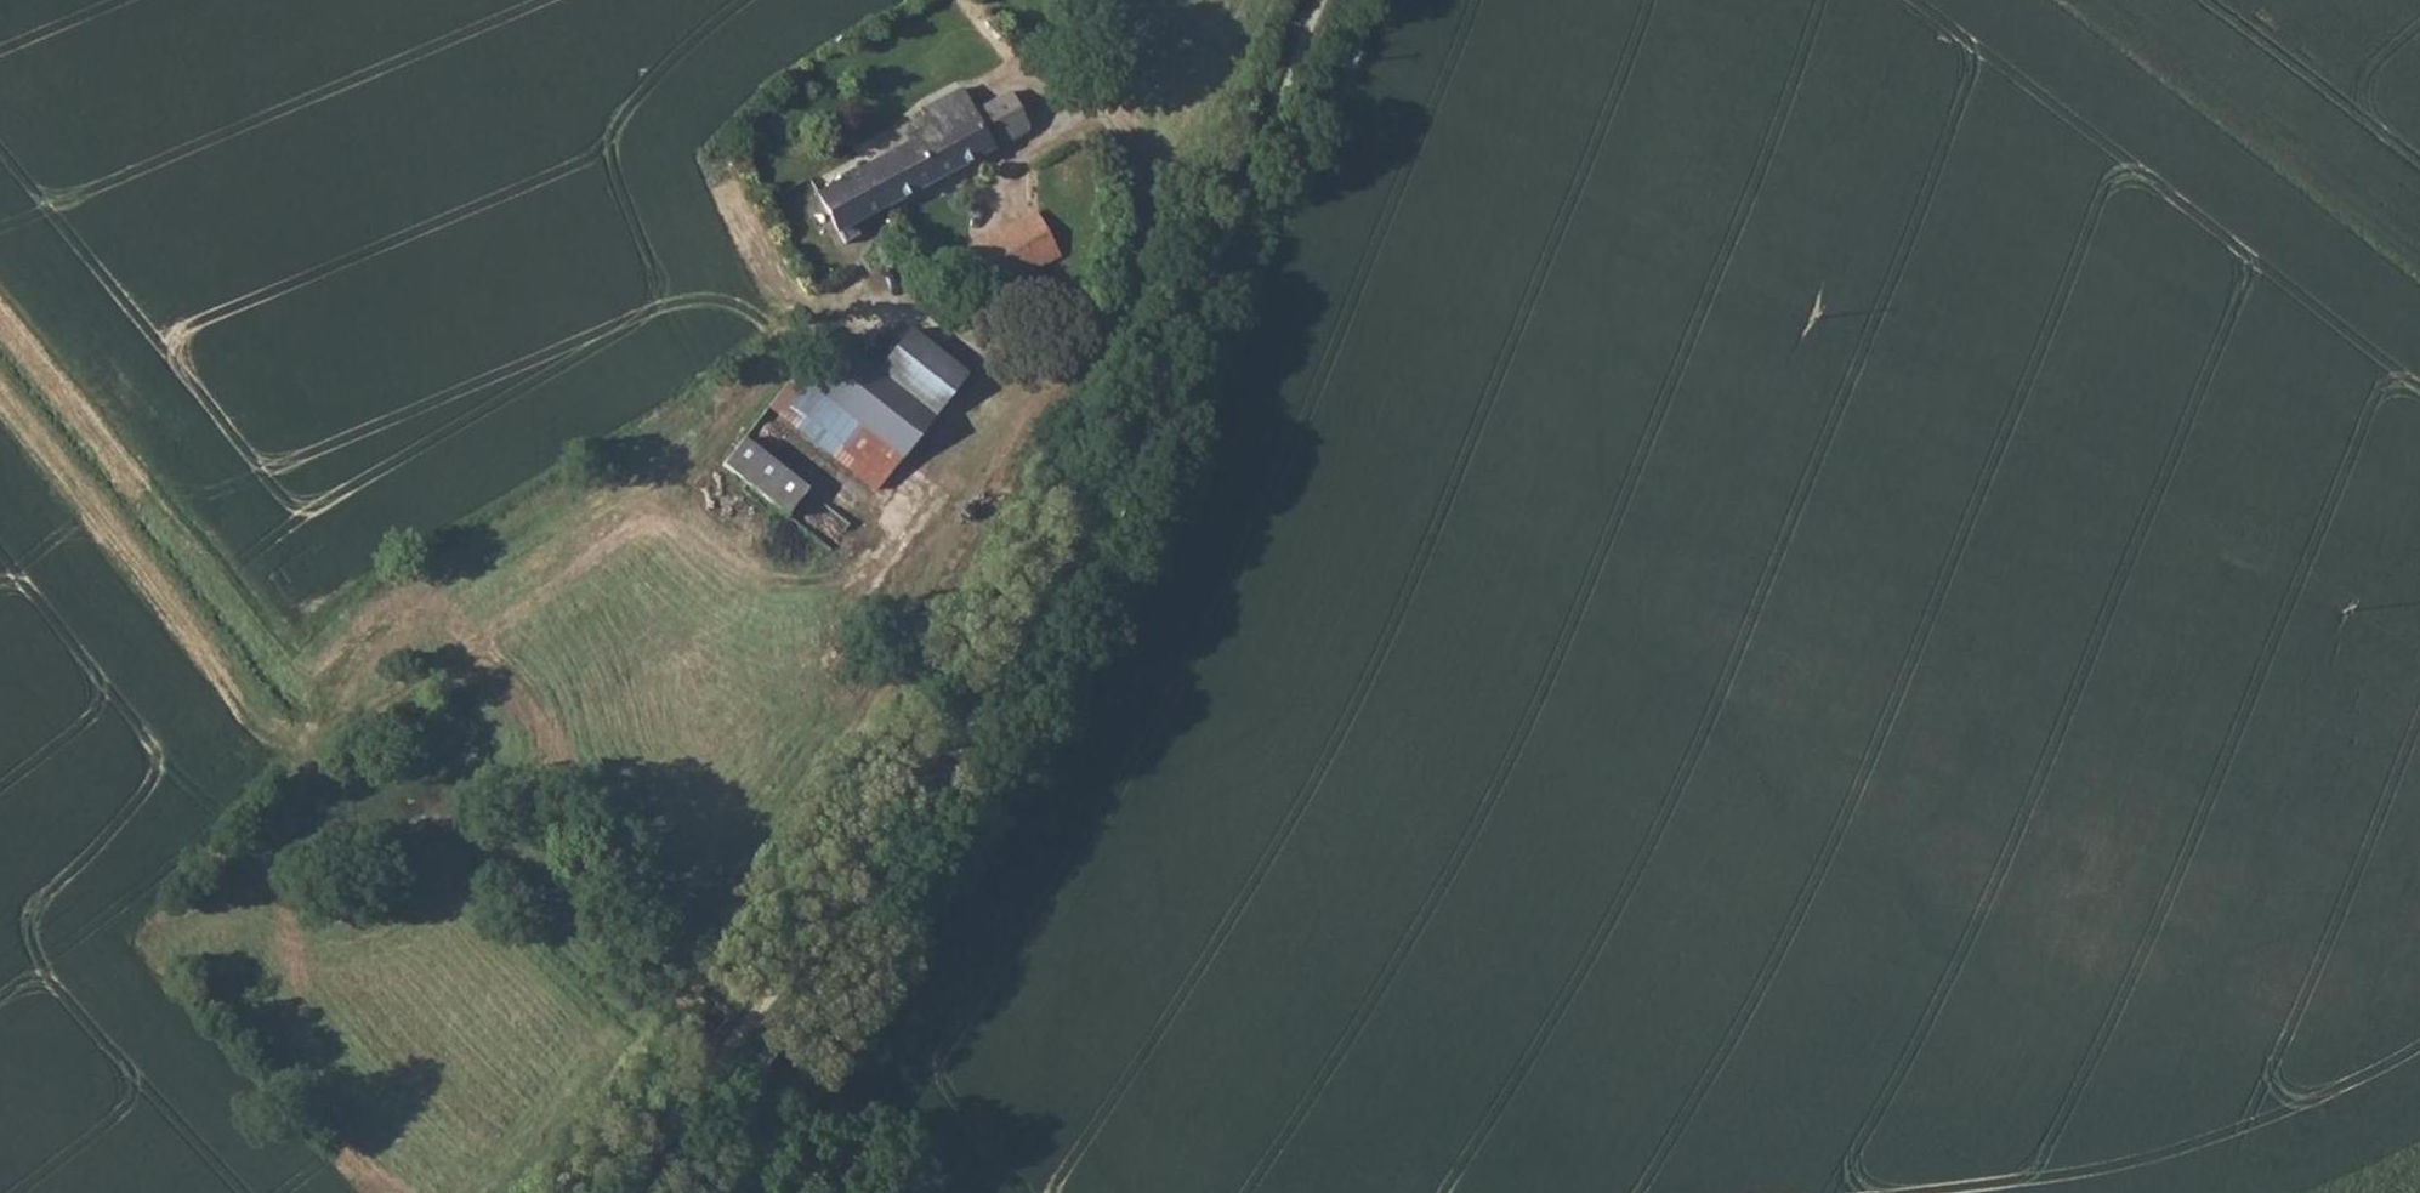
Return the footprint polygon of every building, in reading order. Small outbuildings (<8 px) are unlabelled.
[(817,190),(845,244),(864,235),(857,221),(1057,110),(1023,52),(920,105),(927,122),(910,135),(910,144),(817,190)] [(1038,209),(968,247),(991,292),(1062,253),(1038,209)] [(744,437),(723,464),(789,516),(810,489),(744,437)]
